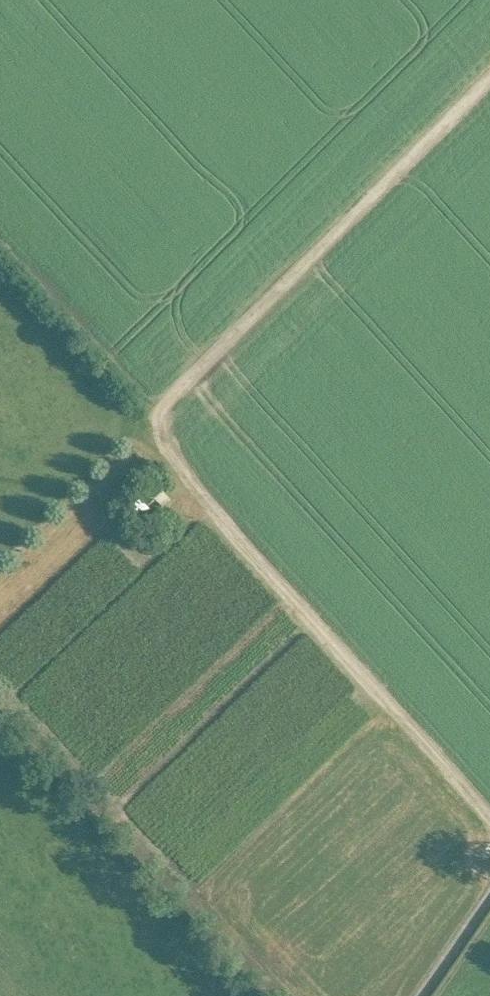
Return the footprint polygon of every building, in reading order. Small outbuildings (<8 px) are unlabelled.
[(157,483),(149,492),(163,506),(171,498),(157,483)]
